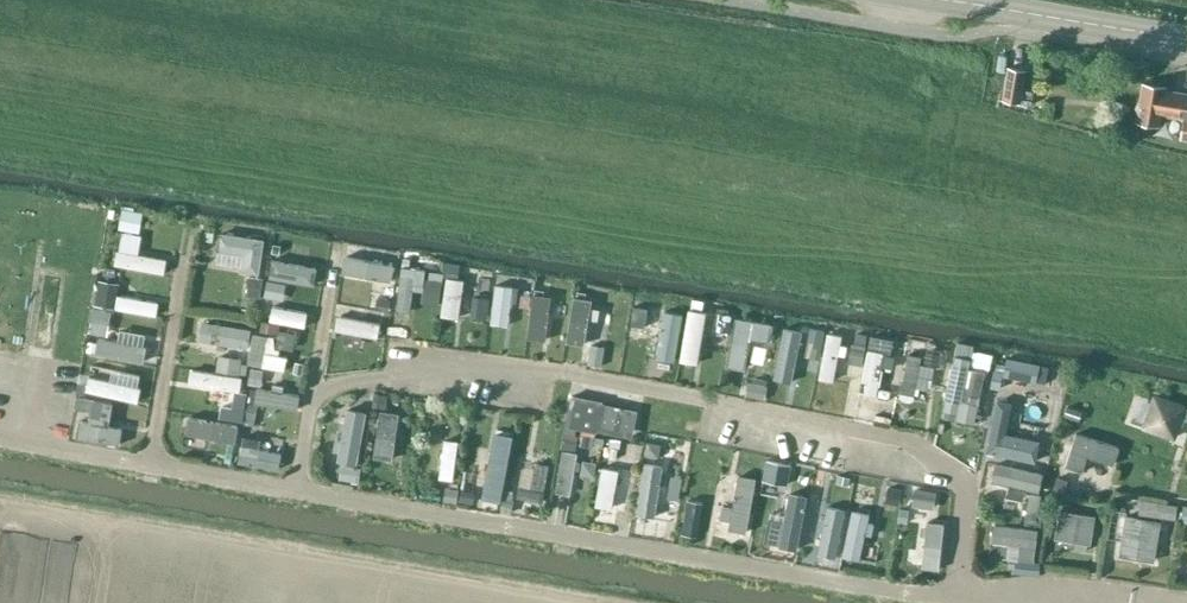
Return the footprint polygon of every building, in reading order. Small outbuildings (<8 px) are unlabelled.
[(1026,70),(1018,68),(1009,67),(1004,100),(1032,105),(1035,91),(1023,89),(1026,70)] [(1156,85),(1144,83),(1137,123),(1162,127),(1165,107),(1180,109),(1179,118),(1186,120),(1186,96),(1184,95),(1184,97),(1165,94),(1166,87),(1156,85)] [(137,213),(123,210),(119,229),(133,231),(137,213)] [(275,276),(305,281),(309,255),(278,250),(275,276)] [(124,251),(123,266),(144,268),(144,252),(124,251)] [(344,256),(341,273),(390,280),(393,263),(344,256)] [(121,270),(118,286),(167,295),(170,278),(121,270)] [(250,292),(261,293),(263,279),(252,278),(250,292)] [(442,282),(428,280),(424,303),(439,305),(442,282)] [(98,281),(94,305),(113,308),(116,291),(110,283),(98,281)] [(281,284),(267,281),(265,296),(279,299),(281,284)] [(402,284),(400,331),(419,331),(421,284),(402,284)] [(488,318),(491,299),(476,297),(473,316),(488,318)] [(450,298),(445,337),(465,339),(469,300),(450,298)] [(692,309),(704,311),(706,302),(694,300),(692,309)] [(634,306),(631,325),(645,327),(648,308),(634,306)] [(93,309),(90,333),(99,334),(103,311),(93,309)] [(122,309),(122,333),(161,334),(162,310),(122,309)] [(496,341),(518,342),(520,311),(498,310),(496,341)] [(730,316),(715,313),(713,327),(728,330),(730,316)] [(534,314),(533,359),(551,360),(552,314),(534,314)] [(278,326),(261,323),(260,331),(276,334),(278,326)] [(654,328),(651,379),(680,380),(683,329),(654,328)] [(705,377),(711,333),(695,330),(688,374),(705,377)] [(290,349),(292,341),(288,335),(279,333),(276,346),(290,349)] [(820,378),(834,381),(844,336),(830,333),(820,378)] [(341,334),(338,352),(382,359),(385,342),(341,334)] [(733,354),(734,336),(717,335),(715,353),(733,354)] [(122,350),(143,351),(144,337),(122,336),(122,350)] [(849,363),(862,365),(865,347),(852,344),(849,363)] [(957,344),(942,416),(974,423),(986,370),(970,366),(973,351),(975,347),(957,344)] [(604,348),(591,346),(588,363),(601,365),(604,348)] [(798,393),(804,349),(788,347),(782,390),(798,393)] [(927,353),(925,366),(941,368),(943,356),(941,356),(942,351),(930,349),(928,353),(927,353)] [(861,393),(876,396),(885,354),(869,351),(861,393)] [(973,351),(970,366),(986,370),(990,355),(973,351)] [(92,354),(91,377),(147,379),(148,356),(92,354)] [(899,398),(912,401),(921,359),(908,356),(899,398)] [(238,374),(240,360),(222,357),(220,371),(238,374)] [(1019,362),(1004,359),(1000,377),(1015,380),(1019,362)] [(296,362),(293,373),(302,375),(305,364),(296,362)] [(1000,373),(1001,365),(994,364),(992,371),(1000,373)] [(260,371),(250,370),(248,384),(258,385),(260,371)] [(997,389),(1000,373),(991,371),(987,387),(997,389)] [(77,393),(86,395),(88,385),(79,383),(77,393)] [(749,396),(763,398),(766,387),(752,384),(749,396)] [(221,407),(219,419),(242,422),(246,394),(235,393),(233,409),(221,407)] [(372,407),(385,409),(387,396),(374,394),(372,407)] [(1154,394),(1142,428),(1176,440),(1183,420),(1186,421),(1186,406),(1154,394)] [(633,438),(638,410),(603,403),(603,402),(572,395),(566,426),(597,433),(598,431),(633,438)] [(90,412),(92,401),(78,399),(76,409),(90,412)] [(992,401),(982,453),(1033,465),(1038,442),(1003,434),(1010,405),(992,401)] [(244,424),(253,426),(257,406),(247,404),(244,424)] [(287,407),(260,406),(259,425),(300,428),(301,413),(286,412),(287,407)] [(1083,412),(1068,407),(1064,418),(1079,423),(1083,412)] [(226,425),(223,437),(243,441),(245,429),(226,425)] [(226,441),(218,441),(218,428),(199,427),(199,437),(185,436),(185,455),(225,457),(226,441)] [(566,434),(563,448),(575,450),(577,436),(566,434)] [(1120,448),(1077,434),(1066,468),(1083,473),(1088,458),(1114,467),(1120,448)] [(592,448),(594,438),(580,435),(578,445),(592,448)] [(612,440),(611,447),(621,448),(623,441),(612,440)] [(657,458),(660,445),(648,443),(645,455),(657,458)] [(245,449),(246,467),(259,467),(258,449),(245,449)] [(609,458),(616,459),(617,450),(610,449),(609,458)] [(768,460),(764,480),(787,485),(791,465),(768,460)] [(607,489),(601,528),(629,532),(639,468),(621,465),(617,491),(607,489)] [(345,467),(343,481),(360,483),(362,469),(345,467)] [(547,509),(549,470),(526,469),(524,509),(547,509)] [(848,485),(849,478),(839,476),(837,483),(848,485)] [(1065,482),(1051,477),(1048,489),(1061,493),(1065,482)] [(888,488),(885,502),(899,505),(902,491),(888,488)] [(669,489),(668,498),(680,501),(681,491),(669,489)] [(915,489),(913,506),(932,509),(934,492),(915,489)] [(446,503),(455,504),(457,492),(448,491),(446,503)] [(462,492),(460,502),(473,504),(474,494),(462,492)] [(501,512),(509,514),(513,495),(505,494),(501,512)] [(1038,496),(1027,494),(1025,503),(1021,502),(1019,510),(1023,511),(1021,524),(1040,526),(1044,497),(1038,496)] [(755,557),(760,499),(739,497),(734,556),(755,557)] [(1159,503),(1156,517),(1165,518),(1176,520),(1178,506),(1167,504),(1159,503)] [(907,522),(908,511),(899,510),(898,521),(907,522)] [(1091,544),(1095,516),(1060,510),(1055,539),(1075,542),(1087,544),(1091,544)] [(1124,516),(1118,556),(1154,562),(1161,521),(1124,516)] [(684,520),(682,535),(700,537),(702,522),(684,520)] [(834,530),(823,576),(841,580),(852,534),(834,530)] [(1087,551),(1087,544),(1075,542),(1074,549),(1087,551)] [(1038,575),(1039,565),(1014,562),(1013,573),(1038,575)]
